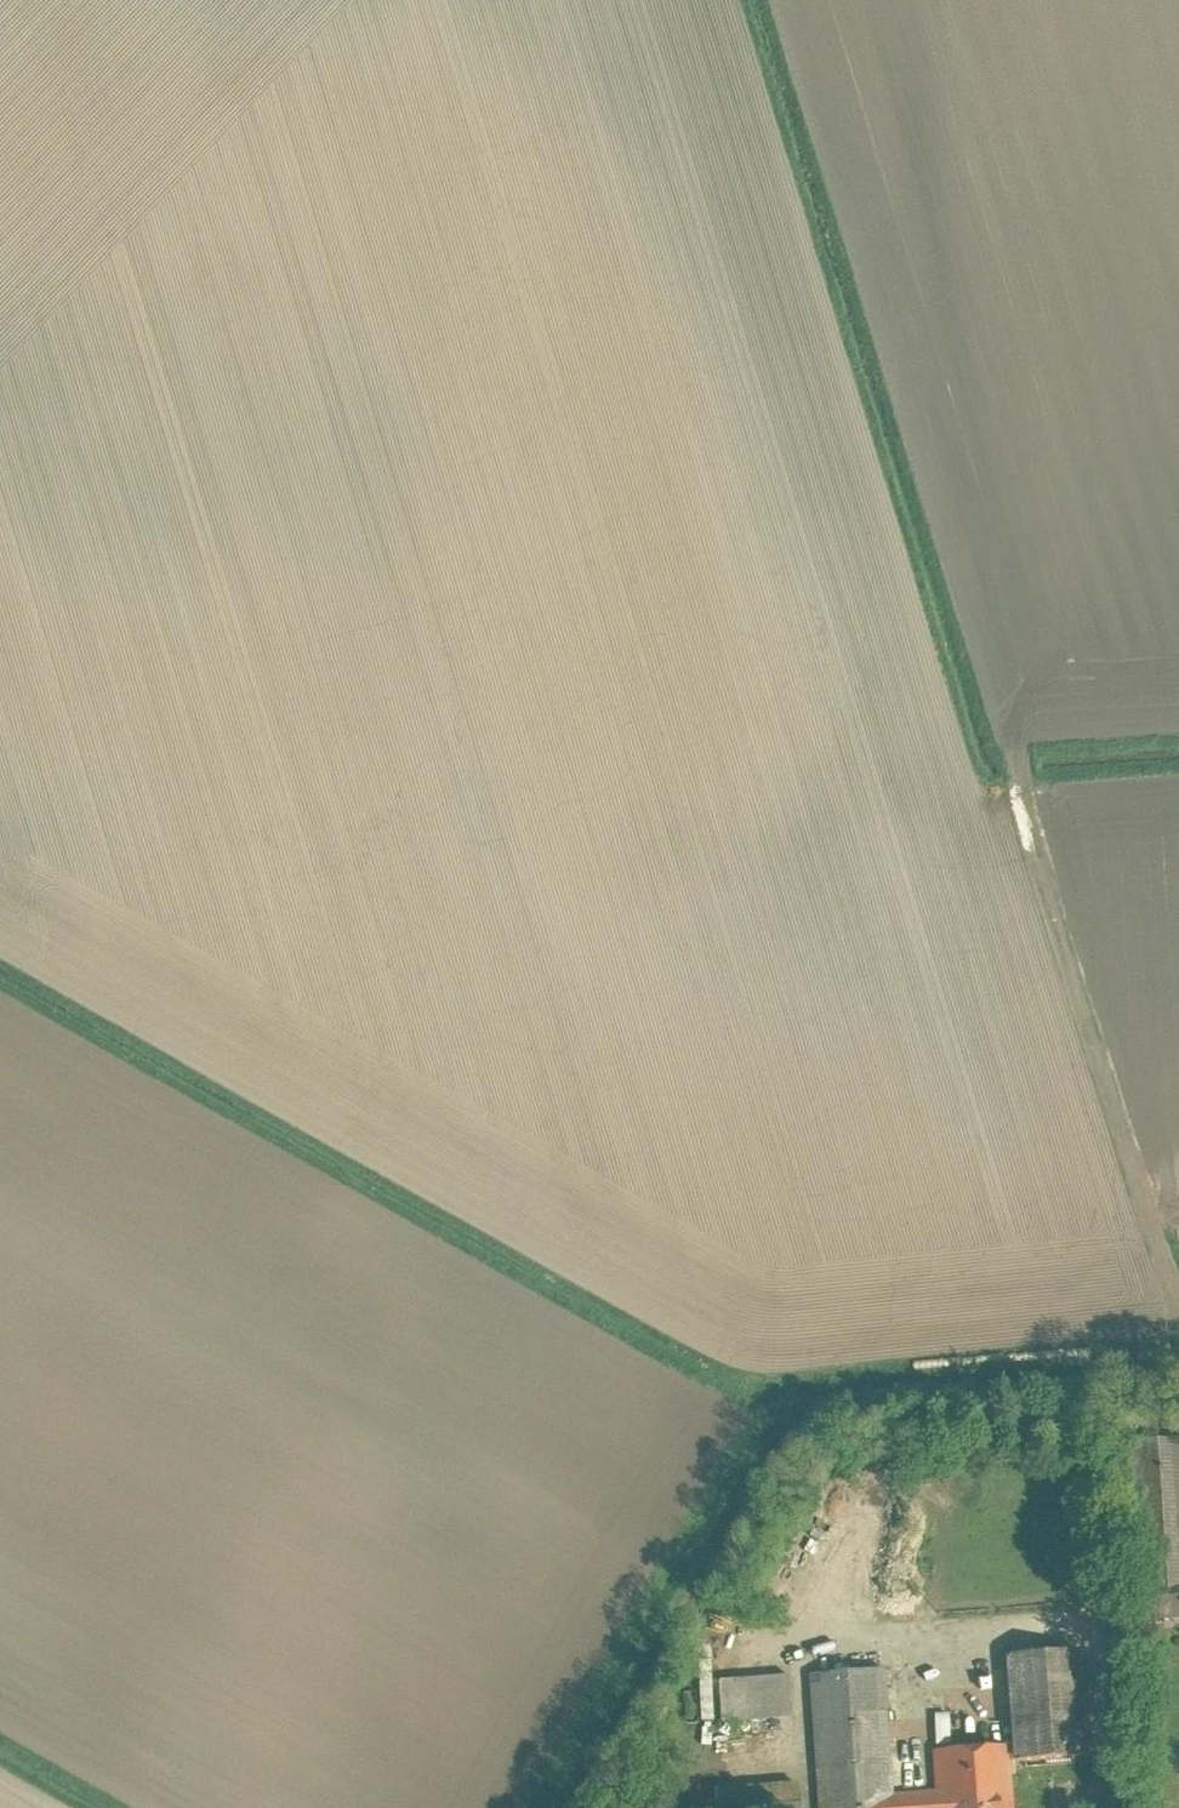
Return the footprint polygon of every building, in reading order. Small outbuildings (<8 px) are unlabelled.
[(1177,1439),(1128,1442),(1141,1631),(1178,1628),(1178,1459),(1177,1439)] [(857,1587),(870,1589),(882,1523),(869,1521),(857,1587)] [(1064,1647),(997,1652),(1004,1759),(1072,1754),(1064,1647)] [(713,1660),(702,1661),(705,1720),(716,1719),(713,1660)] [(807,1676),(816,1807),(997,1807),(992,1749),(924,1754),(927,1793),(885,1796),(876,1671),(807,1676)] [(779,1672),(732,1676),(736,1733),(783,1729),(779,1672)] [(795,1777),(716,1783),(718,1807),(797,1807),(795,1777)]
